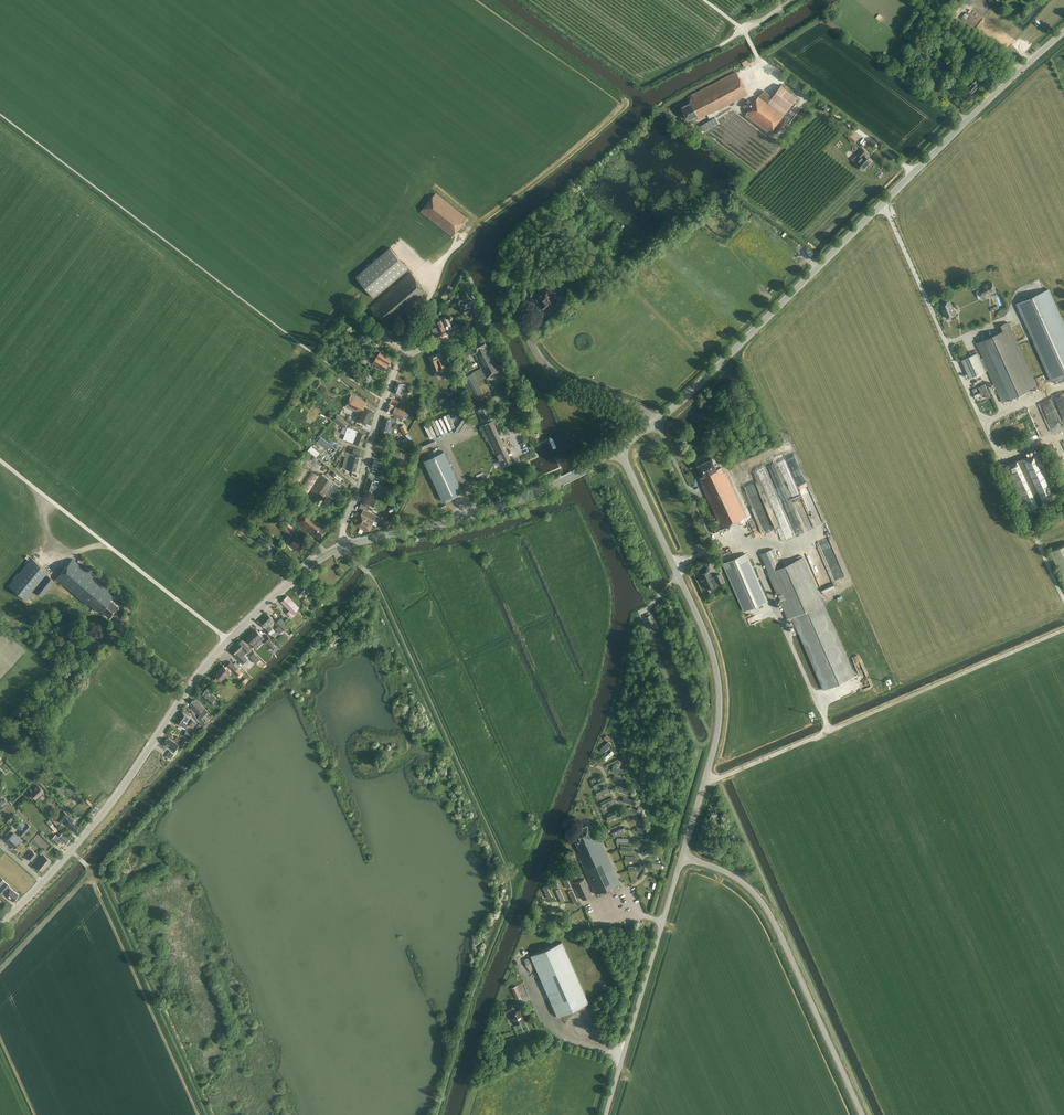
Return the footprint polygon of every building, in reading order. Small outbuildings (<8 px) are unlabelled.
[(964,50),(964,51),(970,56),(974,50),(968,46),(967,46),(964,44),(961,48),(964,50)] [(980,60),(984,63),(989,58),(984,54),(980,60)] [(711,114),(748,95),(736,72),(691,95),(689,101),(690,103),(682,107),(688,120),(693,117),(694,120),(707,114),(708,114),(710,113),(711,114)] [(975,75),(972,77),(971,79),(968,77),(965,81),(969,85),(967,87),(973,93),(978,87),(976,84),(980,80),(975,75)] [(759,96),(746,114),(771,132),(797,97),(780,85),(768,103),(759,96)] [(697,126),(700,132),(715,125),(712,119),(697,126)] [(858,138),(852,133),(848,137),(854,143),(858,138)] [(863,148),(857,154),(860,158),(855,163),(862,170),(871,161),(864,154),(867,152),(863,148)] [(453,238),(468,219),(436,193),(420,212),(453,238)] [(390,248),(356,277),(374,298),(408,269),(390,248)] [(396,320),(428,294),(411,273),(370,308),(390,332),(395,327),(391,323),(395,320),(396,320)] [(978,289),(982,297),(996,291),(992,281),(983,285),(984,286),(978,289)] [(554,303),(555,302),(550,297),(551,297),(549,294),(550,293),(547,288),(542,292),(543,293),(536,298),(546,310),(554,303)] [(1049,289),(1016,304),(1022,316),(1033,342),(1051,382),(1063,376),(1063,322),(1049,289)] [(473,312),(476,311),(473,302),(467,303),(466,299),(460,300),(461,305),(462,310),(463,309),(464,313),(466,312),(466,315),(468,314),(469,316),(474,315),(473,312)] [(956,314),(950,300),(940,305),(943,311),(944,310),(947,318),(956,314)] [(439,333),(445,330),(441,320),(435,323),(436,325),(434,326),(437,333),(439,332),(439,333)] [(1000,404),(1037,387),(1007,322),(1001,325),(1003,331),(976,343),(980,352),(978,353),(977,352),(961,360),(970,378),(989,370),(997,388),(994,390),(1000,404)] [(488,346),(490,345),(485,336),(472,343),(474,347),(472,348),(471,349),(468,350),(467,351),(466,350),(465,350),(463,354),(467,355),(474,352),(478,359),(477,359),(481,368),(472,373),(473,373),(461,379),(473,402),(485,395),(478,382),(486,377),(487,378),(500,371),(490,352),(491,351),(488,346)] [(384,371),(392,359),(376,348),(372,354),(371,353),(368,356),(374,360),(373,363),(384,371)] [(447,377),(453,375),(447,360),(443,361),(440,354),(430,358),(435,370),(443,367),(447,377)] [(409,397),(410,393),(403,391),(403,390),(405,384),(396,382),(393,392),(402,395),(401,396),(407,398),(407,397),(409,397)] [(368,424),(374,410),(365,406),(366,402),(351,395),(346,406),(361,414),(357,421),(362,423),(363,422),(368,424)] [(397,405),(398,402),(391,399),(390,402),(389,404),(388,403),(385,411),(390,413),(391,413),(395,404),(397,405)] [(481,429),(483,433),(487,431),(489,436),(498,431),(493,421),(495,420),(492,414),(490,414),(485,405),(476,408),(485,427),(481,429)] [(402,420),(406,412),(395,407),(392,414),(398,417),(397,418),(402,420)] [(337,414),(333,419),(345,427),(349,422),(337,414)] [(499,422),(501,426),(514,419),(512,415),(499,422)] [(393,423),(395,420),(384,417),(380,432),(391,434),(393,427),(394,424),(393,423)] [(404,424),(400,427),(404,433),(408,431),(404,424)] [(343,439),(362,446),(364,441),(365,439),(366,434),(348,427),(343,439)] [(503,466),(512,462),(498,431),(489,436),(491,441),(489,442),(490,444),(492,444),(493,446),(497,454),(498,456),(499,457),(500,460),(495,463),(497,467),(502,464),(503,466)] [(405,438),(401,441),(409,448),(412,444),(405,438)] [(312,445),(308,450),(317,457),(321,452),(312,445)] [(358,456),(360,450),(350,446),(347,452),(358,456)] [(1027,511),(1062,495),(1042,450),(1016,461),(1010,464),(1007,465),(1027,511)] [(424,461),(443,502),(463,492),(444,452),(424,461)] [(350,454),(346,469),(355,472),(359,457),(350,454)] [(717,469),(711,458),(697,465),(703,476),(700,477),(704,486),(702,486),(715,513),(712,514),(714,518),(715,517),(717,520),(714,521),(715,523),(710,525),(713,533),(746,517),(725,473),(724,473),(721,467),(717,469)] [(384,467),(385,462),(374,460),(372,467),(378,468),(377,470),(383,471),(384,467)] [(319,475),(299,463),(287,482),(308,494),(319,475)] [(334,475),(341,480),(343,478),(336,472),(334,475)] [(319,505),(334,482),(321,474),(306,497),(319,505)] [(374,494),(379,481),(369,478),(366,490),(372,492),(371,493),(374,494)] [(361,506),(366,509),(369,503),(363,501),(361,506)] [(294,515),(298,519),(293,524),(298,528),(299,527),(307,534),(310,531),(320,539),(328,528),(323,524),(324,523),(318,518),(307,508),(303,505),(294,515)] [(379,516),(366,510),(363,509),(356,525),(369,531),(374,521),(377,522),(379,516)] [(755,516),(749,518),(757,537),(763,535),(755,516)] [(384,520),(380,525),(385,529),(389,524),(384,520)] [(290,537),(295,531),(287,525),(282,530),(290,537)] [(261,536),(256,541),(267,549),(270,545),(271,544),(261,536)] [(293,541),(290,544),(299,552),(304,546),(300,542),(301,541),(296,537),(293,541)] [(1051,552),(1063,581),(1063,546),(1051,552)] [(781,567),(773,548),(760,554),(789,618),(791,617),(822,603),(802,557),(781,567)] [(286,564),(289,560),(287,559),(288,558),(279,550),(274,556),(283,564),(284,563),(286,564)] [(820,550),(808,555),(815,573),(817,572),(816,570),(822,567),(824,571),(828,569),(820,550)] [(745,611),(767,601),(746,554),(724,563),(745,611)] [(50,572),(32,557),(9,585),(27,599),(35,590),(42,596),(54,581),(47,575),(50,572)] [(109,617),(119,606),(110,599),(113,595),(108,591),(109,590),(72,559),(55,579),(62,586),(63,584),(87,604),(88,603),(99,612),(101,610),(109,617)] [(711,577),(708,570),(700,574),(701,576),(700,577),(702,582),(703,581),(707,589),(724,582),(720,574),(711,577)] [(304,596),(311,589),(304,583),(298,589),(304,596)] [(293,614),(299,608),(289,597),(288,598),(286,597),(283,601),(281,602),(289,611),(287,613),(291,618),(294,615),(293,614)] [(823,690),(855,676),(822,603),(791,617),(823,690)] [(270,626),(275,621),(268,614),(260,622),(266,629),(269,632),(273,629),(270,626)] [(289,630),(291,629),(281,618),(280,619),(279,619),(275,622),(279,626),(275,629),(280,634),(287,628),(289,630)] [(262,636),(256,629),(247,638),(253,645),(262,636)] [(264,638),(262,639),(263,640),(267,644),(272,639),(268,634),(264,638)] [(262,636),(253,645),(256,648),(263,640),(262,639),(264,638),(262,636)] [(244,655),(247,652),(250,649),(242,640),(238,644),(238,645),(232,651),(236,655),(235,656),(243,664),(248,659),(244,655)] [(255,664),(260,659),(254,653),(250,656),(254,660),(253,661),(255,664)] [(858,655),(853,657),(856,664),(861,661),(858,655)] [(241,671),(231,662),(226,667),(223,665),(214,675),(221,682),(232,670),(238,676),(241,671)] [(218,703),(216,701),(214,699),(216,697),(206,690),(201,696),(211,704),(211,703),(216,707),(218,703)] [(202,718),(208,711),(196,700),(195,701),(193,700),(190,703),(191,704),(190,705),(199,714),(200,715),(197,718),(204,726),(206,724),(204,722),(205,720),(202,718)] [(47,710),(38,701),(37,701),(30,708),(40,717),(42,715),(43,717),(47,713),(46,711),(47,710)] [(194,726),(197,723),(191,717),(189,716),(191,714),(184,710),(176,723),(185,729),(188,725),(190,727),(192,725),(194,726)] [(179,745),(169,738),(168,739),(166,738),(164,743),(165,744),(164,745),(174,752),(179,745)] [(604,744),(609,749),(614,745),(609,740),(604,744)] [(175,753),(170,750),(166,756),(171,759),(175,753)] [(611,751),(603,759),(606,761),(614,753),(611,751)] [(613,764),(612,770),(623,773),(624,770),(617,768),(617,765),(613,764)] [(604,781),(593,786),(594,790),(606,785),(604,781)] [(39,784),(30,793),(36,799),(45,790),(39,784)] [(607,788),(596,793),(597,796),(609,791),(607,788)] [(612,799),(601,804),(603,808),(614,803),(612,799)] [(79,826),(65,813),(63,811),(56,818),(60,822),(63,820),(66,823),(65,824),(73,832),(74,830),(76,832),(79,828),(78,827),(79,826)] [(617,812),(606,817),(608,821),(619,816),(617,812)] [(21,820),(15,826),(20,831),(26,824),(21,820)] [(55,832),(58,830),(49,820),(46,822),(55,832)] [(28,823),(18,834),(23,838),(27,833),(26,832),(31,826),(28,823)] [(596,894),(620,883),(601,842),(600,842),(596,839),(594,834),(592,835),(587,824),(574,830),(578,841),(576,842),(580,851),(577,852),(596,894)] [(623,828),(612,833),(613,837),(624,832),(623,828)] [(14,847),(21,839),(14,833),(7,841),(14,847)] [(65,844),(69,840),(62,833),(58,837),(55,834),(51,839),(57,845),(60,841),(62,844),(64,842),(65,844)] [(32,851),(27,857),(32,861),(37,855),(32,851)] [(35,865),(43,871),(51,861),(43,855),(35,865)] [(559,861),(554,863),(560,873),(560,874),(564,872),(559,861)] [(573,865),(569,867),(575,878),(578,877),(573,865)] [(553,875),(549,877),(555,888),(558,886),(553,875)] [(565,875),(562,877),(567,888),(571,886),(565,875)] [(583,899),(592,895),(584,879),(575,883),(583,899)] [(5,891),(5,892),(4,893),(13,901),(18,895),(9,887),(8,886),(9,885),(5,882),(0,888),(0,894),(1,895),(5,891)] [(543,888),(542,888),(548,899),(552,897),(546,886),(543,888)] [(560,889),(556,891),(561,902),(565,900),(560,889)] [(572,890),(568,892),(574,903),(577,901),(572,890)] [(558,1016),(589,1002),(562,941),(531,955),(558,1016)] [(516,999),(519,998),(521,997),(517,986),(511,988),(516,999)] [(510,1010),(516,1025),(518,1024),(519,1025),(520,1025),(522,1024),(522,1023),(522,1022),(524,1022),(519,1010),(514,1012),(513,1009),(514,1008),(512,1004),(505,1007),(507,1012),(510,1010)]
